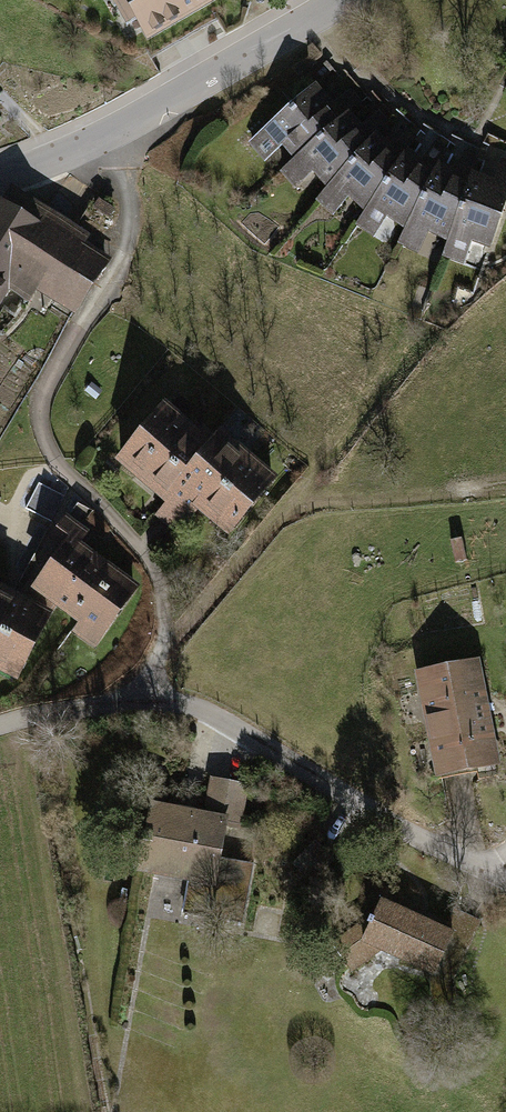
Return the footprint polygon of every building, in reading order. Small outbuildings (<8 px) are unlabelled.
[(140,12),(134,0),(122,0),(115,4),(127,25),(138,19),(137,17),(140,12)] [(140,12),(137,17),(138,19),(147,34),(207,0),(134,0),(140,12)] [(330,108),(333,105),(316,85),(294,105),(297,108),(316,92),(330,108)] [(347,109),(350,112),(362,102),(351,90),(333,105),(341,114),(347,109)] [(287,142),(300,156),(344,117),(350,112),(347,109),(341,114),(333,105),(330,108),(316,92),(297,108),(294,105),(266,128),(281,145),(282,146),(284,145),(287,142)] [(359,128),(372,139),(388,121),(379,111),(359,128)] [(322,172),(333,182),(372,139),(359,128),(356,131),(344,117),(300,156),(313,170),(317,166),(322,172)] [(281,145),(266,128),(251,142),(266,158),(281,145)] [(389,147),(402,156),(416,136),(406,128),(389,147)] [(358,195),(370,204),(402,156),(389,147),(385,151),(372,139),(333,182),(348,195),(352,191),(358,195)] [(420,162),(436,170),(446,148),(434,140),(420,162)] [(287,142),(284,145),(296,159),(300,156),(287,142)] [(455,173),(470,178),(478,156),(466,150),(455,173)] [(296,185),(313,170),(300,156),(296,159),(283,170),(296,185)] [(395,214),(410,221),(436,170),(420,162),(417,166),(402,156),(370,204),(387,216),(391,211),(395,214)] [(495,180),(505,184),(505,161),(502,160),(495,180)] [(313,170),(328,188),(333,182),(322,172),(317,166),(313,170)] [(438,229),(451,234),(470,178),(455,173),(452,178),(436,170),(410,221),(428,231),(431,225),(438,229)] [(498,222),(505,199),(505,184),(495,180),(493,186),(470,178),(451,234),(471,240),(473,235),(487,239),(494,220),(498,222)] [(333,211),(348,195),(333,182),(328,188),(319,198),(333,211)] [(366,210),(370,204),(358,195),(352,191),(348,195),(366,210)] [(0,208),(0,289),(5,282),(29,297),(39,281),(60,294),(56,300),(76,313),(105,265),(79,249),(86,237),(58,220),(53,229),(5,199),(0,208)] [(387,216),(370,204),(366,210),(358,222),(375,233),(387,216)] [(391,211),(387,216),(406,228),(410,221),(395,214),(391,211)] [(473,235),(471,240),(490,246),(498,222),(494,220),(487,239),(473,235)] [(419,250),(428,231),(410,221),(406,228),(400,240),(419,250)] [(428,231),(448,241),(451,234),(438,229),(431,225),(428,231)] [(463,260),(471,240),(451,234),(448,241),(445,253),(463,260)] [(162,407),(120,457),(171,500),(190,515),(199,504),(216,518),(222,511),(236,522),(271,479),(219,435),(209,447),(162,407)] [(51,520),(22,574),(24,575),(59,601),(83,619),(102,633),(134,589),(70,542),(93,510),(38,481),(26,507),(51,520)] [(190,515),(171,500),(159,515),(178,530),(190,515)] [(59,601),(24,575),(12,597),(47,616),(59,601)] [(2,667),(7,658),(21,666),(47,616),(12,597),(0,591),(0,665),(2,667)] [(94,644),(102,633),(83,619),(75,630),(94,644)] [(476,667),(421,677),(439,768),(493,757),(476,667)] [(206,818),(153,808),(148,834),(143,833),(137,866),(155,869),(154,871),(190,877),(183,913),(242,923),(252,865),(218,858),(224,823),(238,825),(245,786),(212,780),(206,818)] [(451,933),(379,901),(373,916),(370,915),(368,920),(333,945),(351,971),(382,949),(433,971),(451,978),(477,922),(460,914),(451,933)] [(451,978),(433,971),(436,1014),(454,1013),(451,978)]
